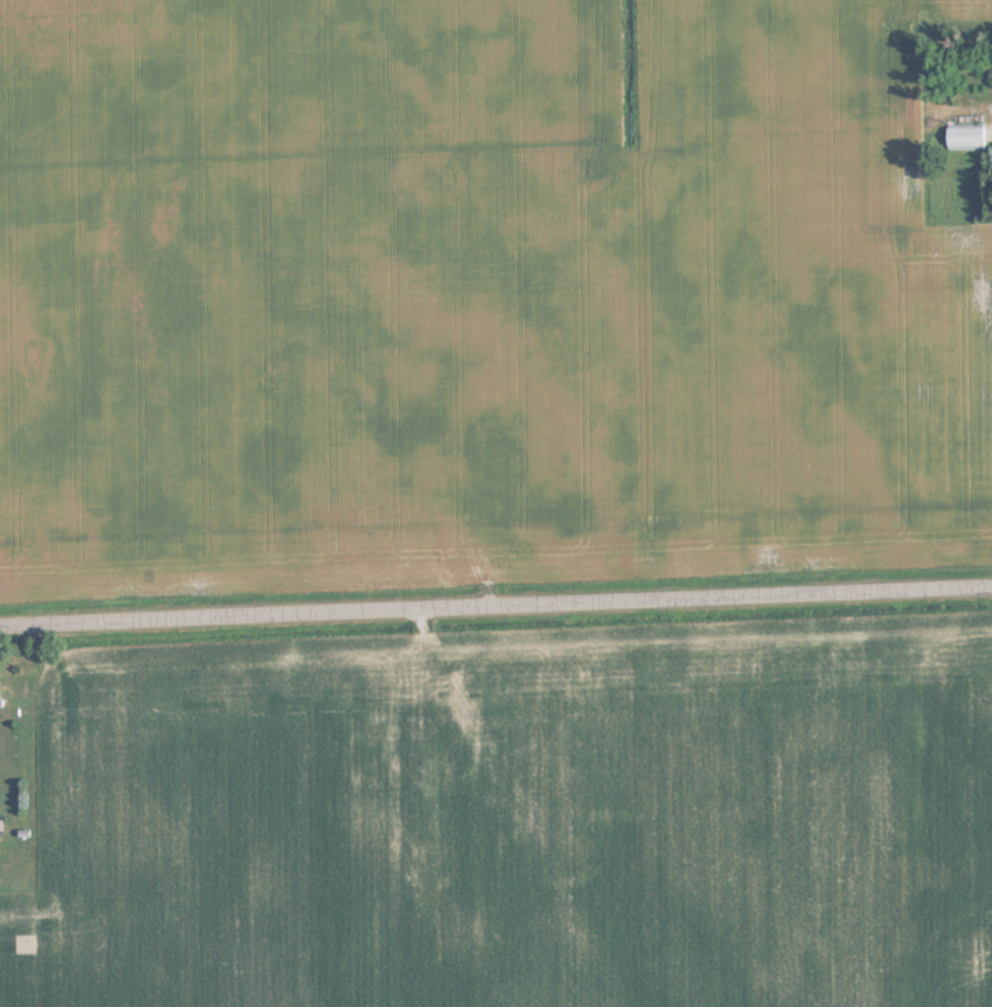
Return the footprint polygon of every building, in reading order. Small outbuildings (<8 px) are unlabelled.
[(941,124),(941,150),(984,150),(984,124),(941,124)]
